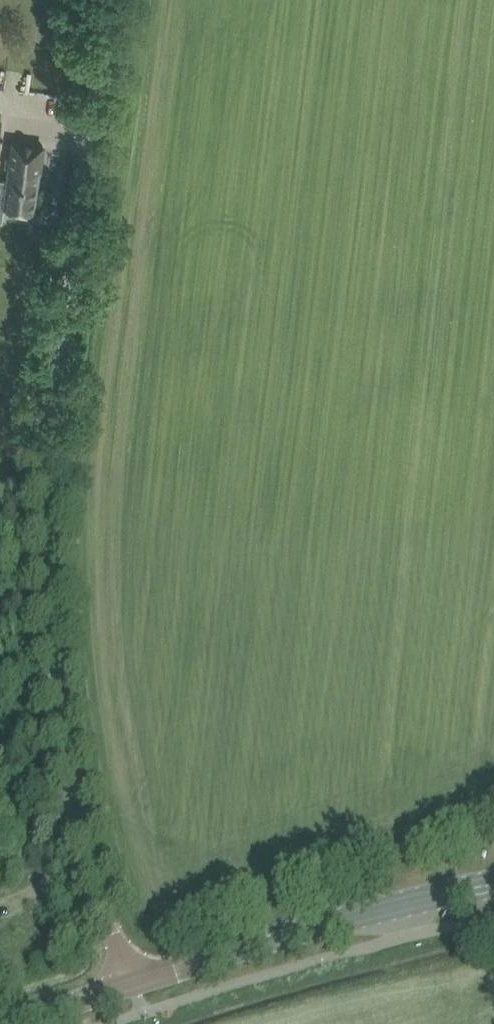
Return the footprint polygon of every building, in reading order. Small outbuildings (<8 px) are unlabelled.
[(4,207),(34,211),(43,146),(13,142),(4,207)]
